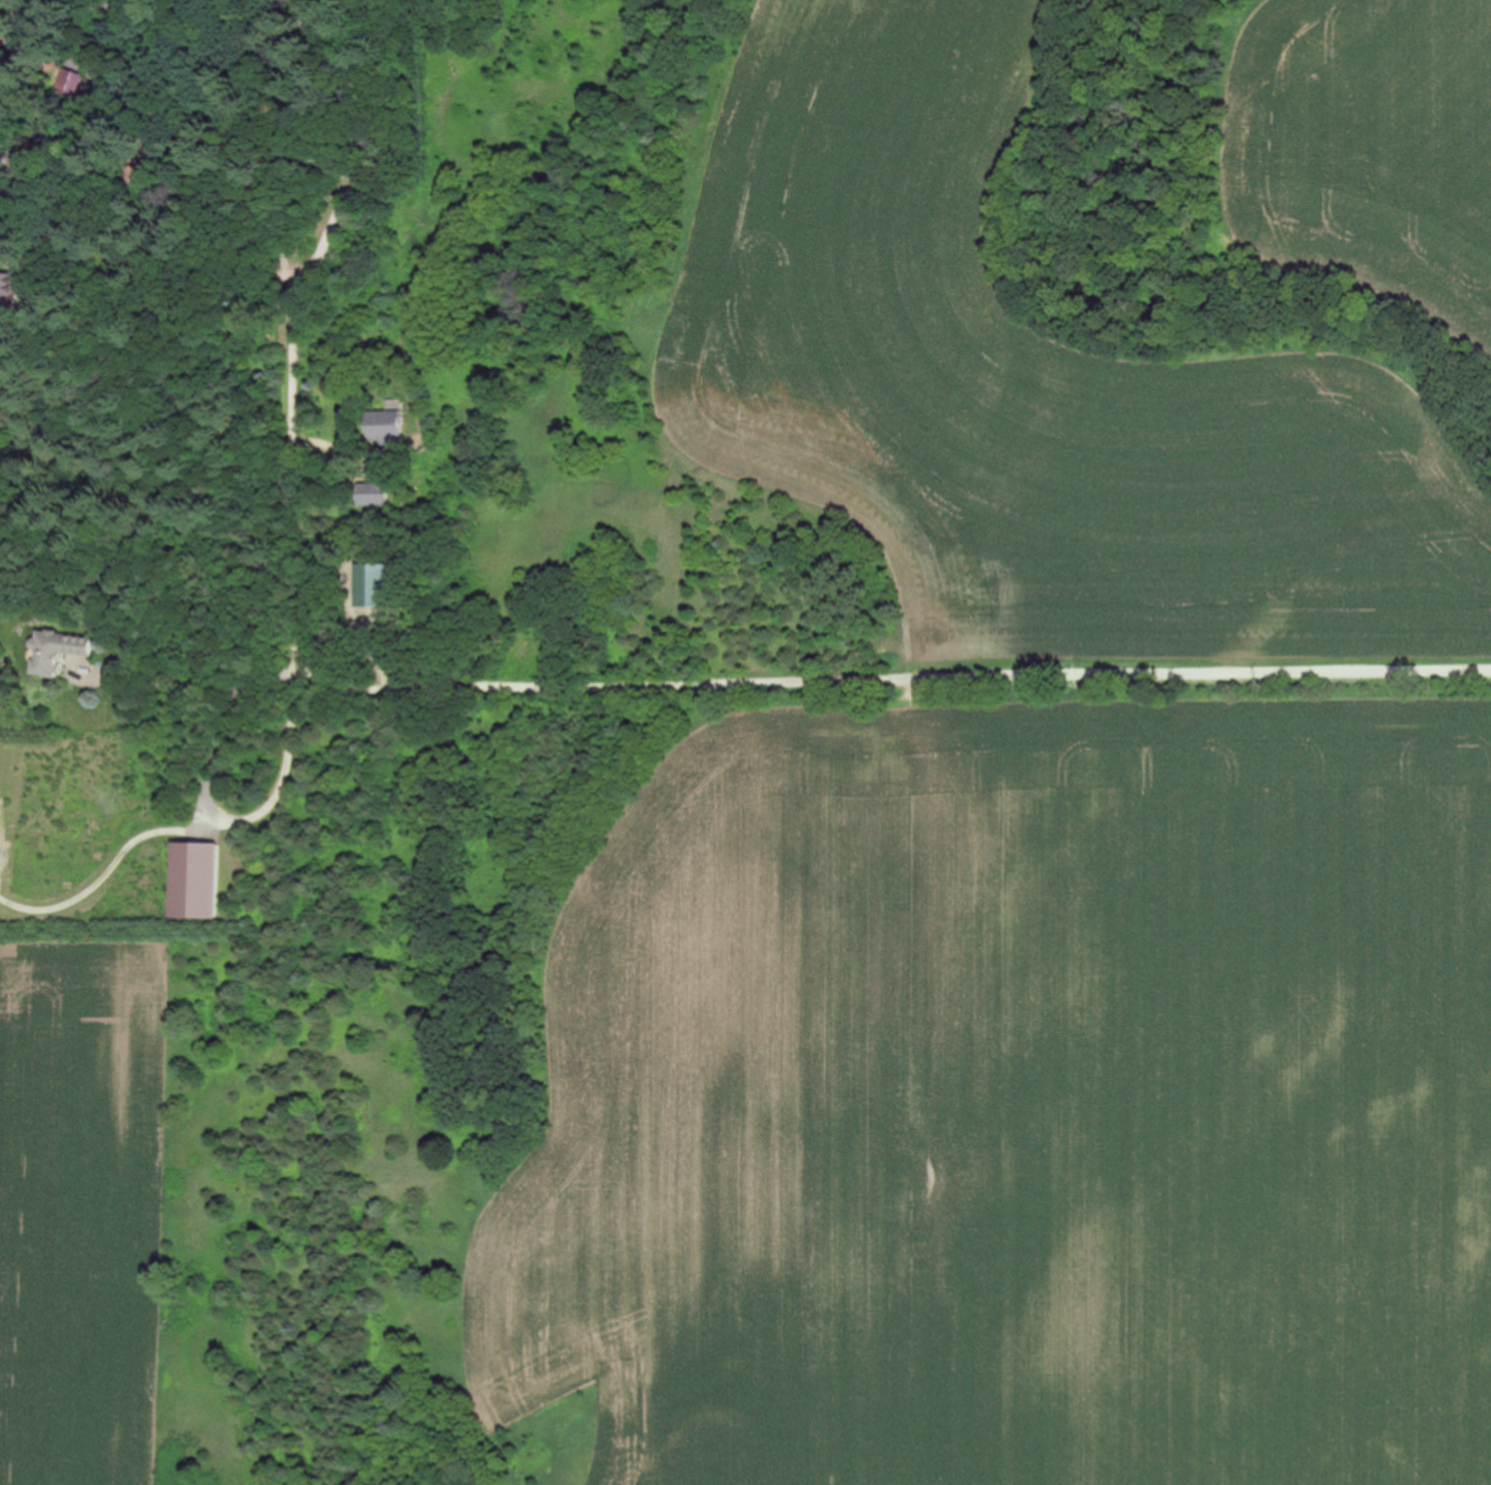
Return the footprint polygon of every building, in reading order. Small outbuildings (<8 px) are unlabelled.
[(33,673),(63,678),(67,652),(90,656),(93,639),(39,631),(33,673)]
